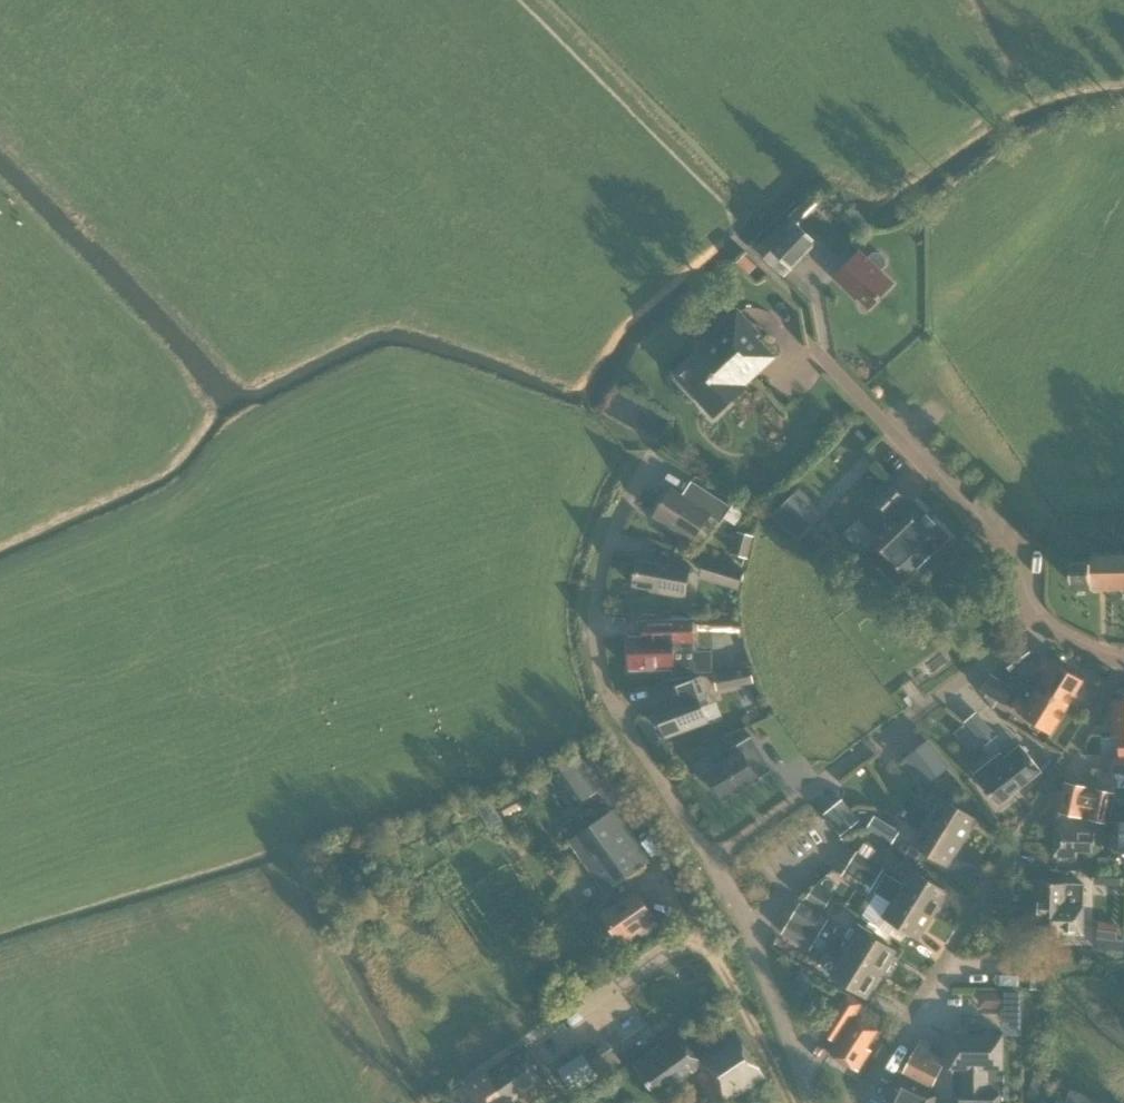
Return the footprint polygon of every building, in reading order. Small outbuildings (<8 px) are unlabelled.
[(763,242),(755,249),(765,258),(772,250),(792,270),(817,244),(790,217),(763,242)] [(847,290),(849,288),(870,308),(893,283),(859,252),(835,278),(847,290)] [(749,274),(757,266),(746,255),(738,263),(749,274)] [(707,348),(693,361),(678,374),(716,416),(746,388),(743,385),(774,357),(735,315),(704,344),(707,348)] [(696,540),(711,517),(721,524),(732,507),(692,481),(682,497),(672,490),(656,515),(696,540)] [(886,519),(887,519),(892,524),(866,549),(901,585),(950,536),(896,481),(872,504),(886,519)] [(828,514),(802,488),(776,513),(802,539),(828,514)] [(836,527),(835,528),(829,522),(816,535),(828,548),(843,535),(836,527)] [(754,536),(739,532),(733,554),(748,558),(754,536)] [(1123,591),(1122,588),(1123,588),(1123,554),(1122,555),(1122,552),(1120,552),(1120,555),(1109,555),(1109,552),(1107,553),(1107,555),(1096,556),(1096,553),(1094,553),(1094,556),(1091,556),(1091,563),(1072,563),(1071,583),(1092,582),(1092,589),(1094,589),(1094,592),(1097,592),(1096,589),(1107,589),(1108,591),(1110,591),(1110,589),(1120,588),(1120,591),(1123,591)] [(723,582),(740,587),(746,569),(711,558),(707,571),(724,576),(723,582)] [(657,562),(639,559),(635,586),(652,589),(652,591),(685,597),(691,566),(657,560),(657,562)] [(715,619),(700,618),(699,631),(715,632),(715,619)] [(695,672),(694,619),(645,621),(645,636),(630,637),(631,670),(675,668),(675,673),(695,672)] [(1006,661),(1014,673),(1035,657),(1027,645),(1006,661)] [(1046,673),(1037,688),(1068,707),(1084,680),(1056,663),(1056,664),(1043,656),(1036,667),(1046,673)] [(744,669),(715,674),(718,691),(747,685),(744,669)] [(993,709),(998,701),(1004,704),(1014,689),(991,675),(981,691),(988,695),(986,699),(993,709)] [(657,708),(667,736),(708,721),(703,707),(711,704),(701,677),(670,689),(675,702),(657,708)] [(1051,734),(1068,707),(1037,688),(1029,683),(1020,698),(1018,697),(1011,708),(1024,716),(1024,717),(1051,734)] [(1113,736),(1123,736),(1123,700),(1114,700),(1113,736)] [(998,735),(978,711),(965,722),(986,745),(998,735)] [(742,752),(708,772),(724,800),(759,778),(752,766),(765,758),(752,737),(738,746),(742,752)] [(905,758),(927,785),(950,767),(928,740),(905,758)] [(1001,754),(974,775),(1000,804),(1041,771),(1021,746),(1005,759),(1001,754)] [(1108,771),(1109,755),(1094,754),(1093,770),(1108,771)] [(1123,772),(1123,756),(1113,755),(1113,772),(1123,772)] [(603,789),(581,758),(555,776),(577,807),(603,789)] [(557,792),(547,777),(534,786),(544,800),(557,792)] [(1059,811),(1108,823),(1115,793),(1065,782),(1059,811)] [(541,820),(559,809),(552,798),(534,809),(541,820)] [(915,801),(909,811),(963,843),(977,820),(941,798),(933,812),(915,801)] [(825,814),(842,836),(861,822),(844,800),(825,814)] [(615,809),(570,840),(606,891),(607,894),(611,891),(620,904),(604,915),(622,941),(640,929),(647,938),(662,927),(656,918),(627,878),(652,861),(615,809)] [(949,867),(963,843),(909,811),(904,819),(922,830),(913,845),(949,867)] [(868,828),(892,843),(899,833),(875,817),(868,828)] [(1109,826),(1109,845),(1109,847),(1123,847),(1123,820),(1110,820),(1109,826)] [(1077,851),(1095,851),(1095,845),(1109,845),(1109,826),(1056,825),(1055,856),(1077,856),(1077,851)] [(911,848),(906,855),(916,862),(921,854),(911,848)] [(858,853),(850,866),(876,881),(884,869),(858,853)] [(1104,870),(1118,871),(1118,857),(1100,857),(1100,870),(1104,870)] [(869,893),(876,881),(850,866),(843,876),(869,893)] [(886,874),(880,884),(934,916),(948,892),(912,870),(903,884),(886,874)] [(1104,870),(1100,870),(1095,870),(1094,884),(1104,884),(1104,870)] [(1039,933),(1084,934),(1085,884),(1041,882),(1039,933)] [(920,939),(934,916),(880,884),(875,892),(892,902),(883,917),(920,939)] [(805,899),(824,910),(831,899),(812,887),(805,899)] [(827,921),(828,919),(801,903),(792,918),(819,934),(824,926),(827,921)] [(864,912),(858,923),(875,932),(881,921),(864,912)] [(792,918),(783,933),(810,949),(819,934),(792,918)] [(824,926),(819,934),(829,941),(882,974),(883,972),(888,975),(895,963),(891,960),(897,950),(861,928),(854,924),(849,925),(842,937),(835,933),(838,928),(827,921),(824,926)] [(1118,939),(1120,923),(1100,921),(1098,937),(1118,939)] [(829,941),(823,951),(840,961),(832,975),(868,997),(882,974),(829,941)] [(799,1006),(818,975),(803,966),(791,985),(799,1006)] [(832,1054),(859,1071),(872,1050),(867,1048),(878,1030),(857,1017),(865,1003),(848,992),(823,1033),(839,1042),(832,1054)] [(1015,1008),(1015,993),(994,992),(994,1008),(1015,1008)] [(661,1045),(635,1063),(658,1095),(691,1072),(693,1074),(698,1070),(701,1074),(698,1077),(716,1102),(726,1102),(766,1077),(737,1034),(703,1057),(687,1033),(664,1049),(661,1045)] [(955,1093),(955,1102),(1001,1102),(1001,1094),(989,1094),(989,1087),(1004,1087),(1004,1034),(951,1034),(951,1068),(953,1068),(953,1093),(955,1093)] [(933,1086),(943,1066),(938,1064),(945,1050),(922,1039),(905,1071),(901,1069),(886,1100),(888,1101),(887,1102),(935,1102),(925,1098),(931,1085),(933,1086)] [(554,1089),(526,1044),(485,1071),(486,1073),(466,1087),(477,1102),(533,1102),(554,1089)] [(586,1056),(600,1079),(620,1067),(606,1044),(586,1056)] [(559,1069),(575,1094),(600,1079),(586,1056),(584,1054),(559,1069)] [(1082,1093),(1072,1089),(1066,1102),(1077,1102),(1082,1093)]
